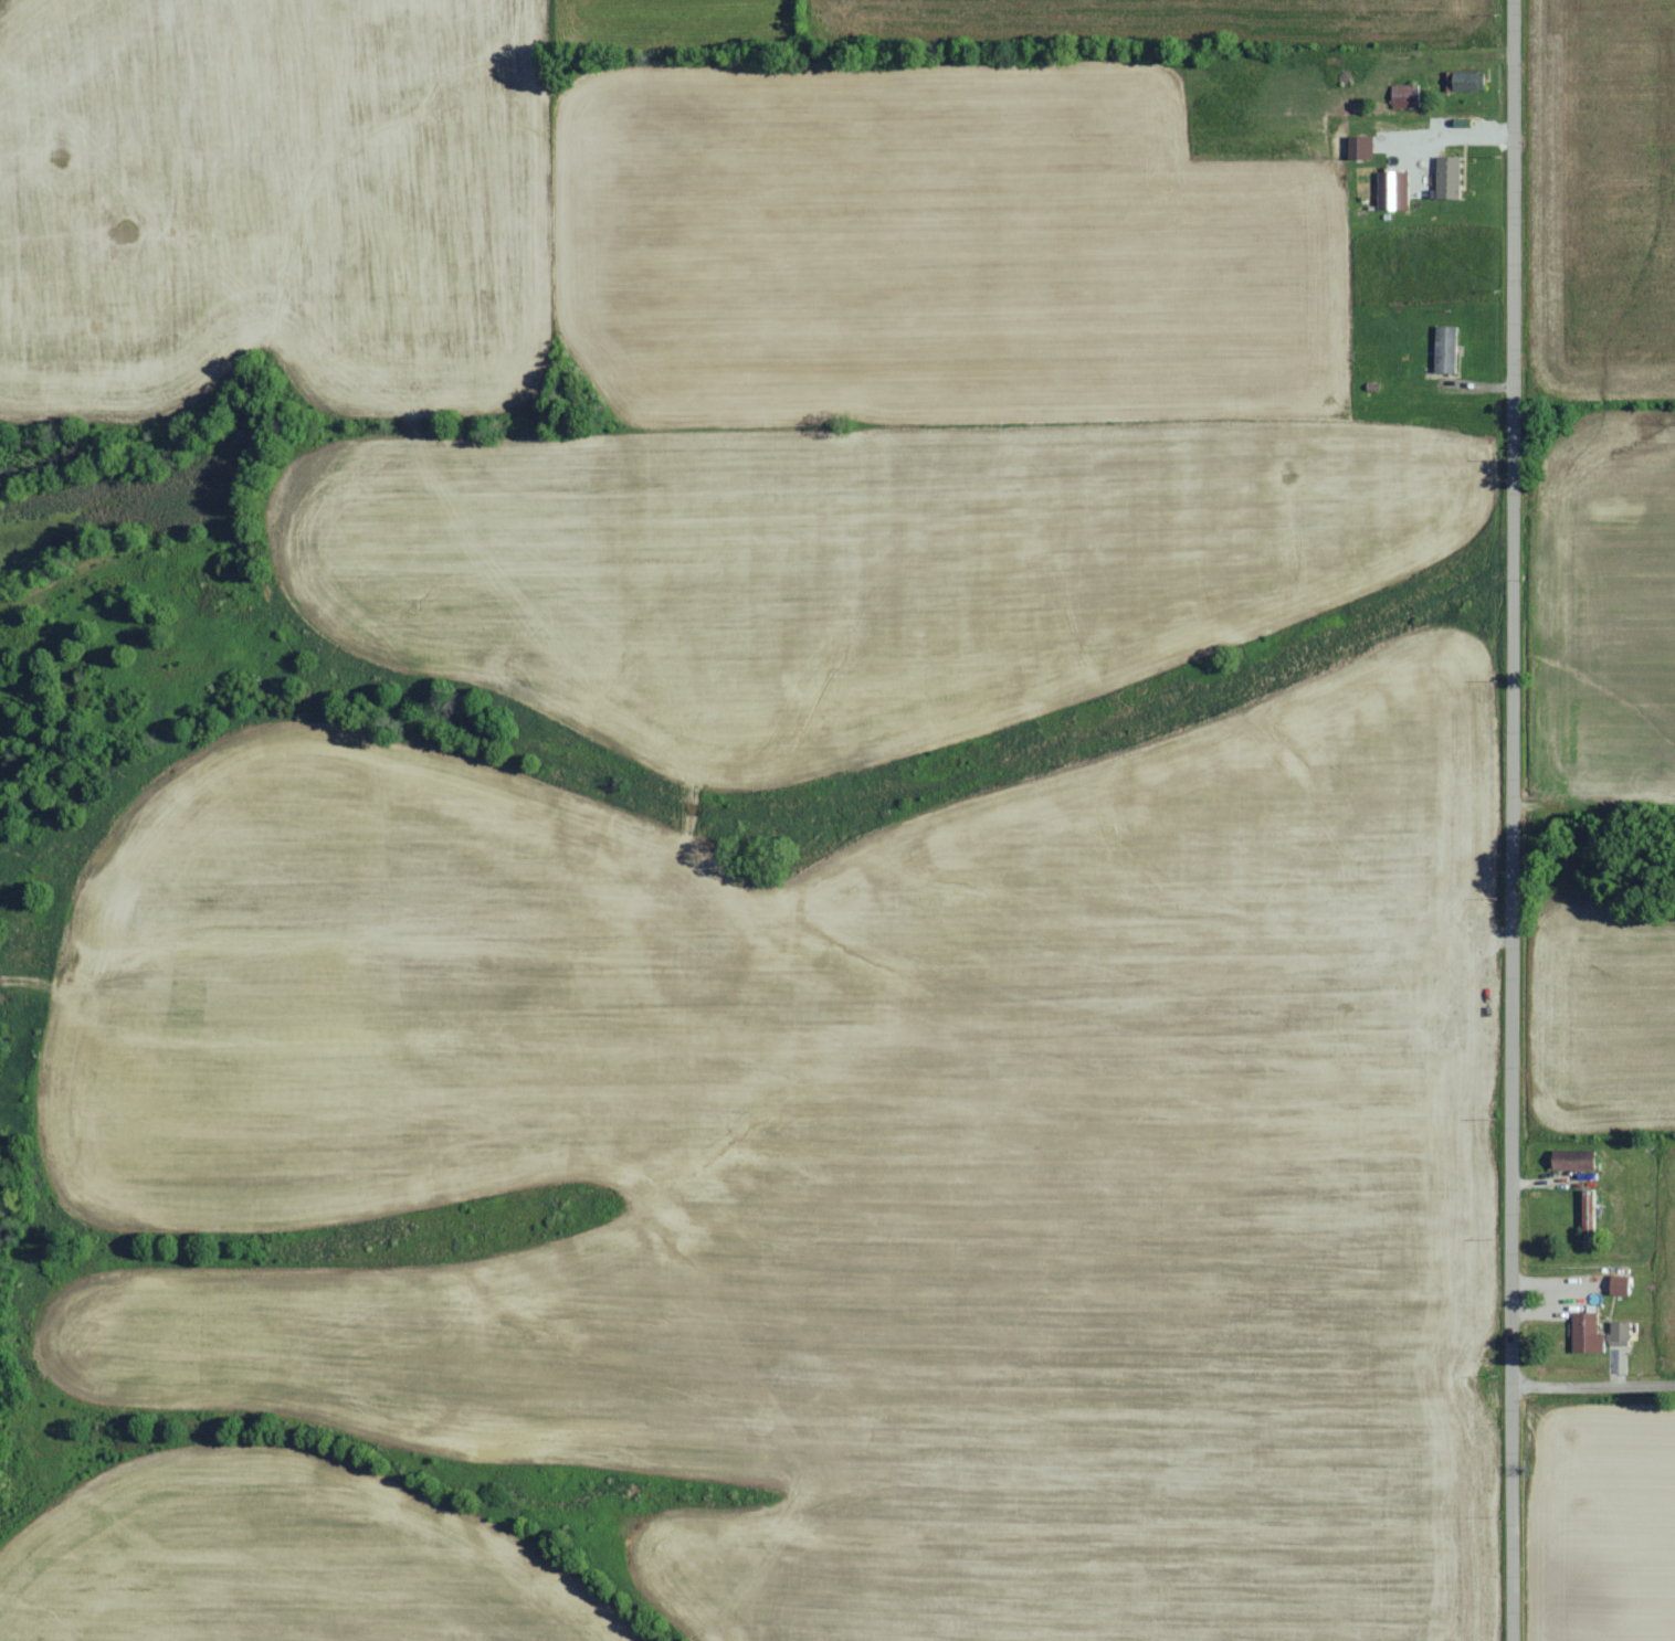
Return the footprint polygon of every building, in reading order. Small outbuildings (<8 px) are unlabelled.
[(1448,73),(1448,92),(1486,91),(1486,72),(1448,73)] [(1420,107),(1420,85),(1393,86),(1393,108),(1420,107)] [(1350,137),(1351,160),(1375,160),(1374,136),(1350,137)] [(1463,158),(1439,157),(1438,198),(1462,198),(1463,158)] [(1409,210),(1410,173),(1380,172),(1379,209),(1409,210)] [(1458,328),(1437,327),(1436,373),(1457,374),(1458,328)] [(1597,1170),(1597,1150),(1555,1150),(1554,1169),(1597,1170)] [(1612,1294),(1631,1295),(1632,1276),(1613,1276),(1612,1294)] [(1605,1352),(1606,1334),(1599,1334),(1599,1313),(1574,1312),(1573,1352),(1605,1352)] [(1632,1322),(1611,1322),(1611,1344),(1632,1344),(1632,1322)]
